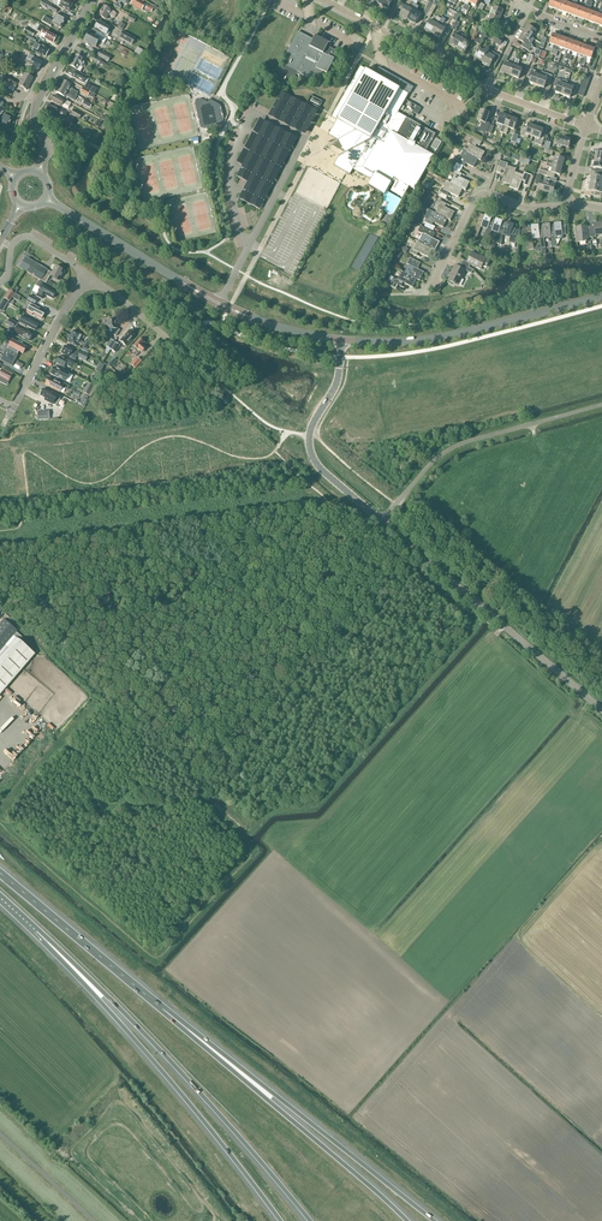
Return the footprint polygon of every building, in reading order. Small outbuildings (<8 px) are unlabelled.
[(59,1),(61,2),(59,7),(68,12),(69,11),(70,11),(71,9),(71,8),(73,4),(66,0),(60,0),(59,1)] [(141,10),(145,4),(137,0),(133,0),(131,4),(141,10)] [(388,9),(393,0),(380,0),(378,4),(388,9)] [(419,0),(414,0),(409,8),(406,6),(405,6),(402,5),(399,9),(403,11),(400,15),(408,20),(416,5),(419,0)] [(556,10),(559,0),(551,0),(549,7),(556,10)] [(556,10),(563,12),(566,3),(559,0),(556,10)] [(576,17),(580,8),(576,6),(578,0),(575,0),(574,2),(573,5),(569,15),(576,17)] [(56,13),(58,9),(41,1),(39,5),(46,9),(47,8),(56,13)] [(583,20),(590,22),(594,13),(590,11),(593,3),(590,2),(588,7),(587,10),(583,20)] [(569,15),(573,5),(566,3),(563,12),(569,15)] [(146,4),(144,9),(151,13),(153,8),(146,4)] [(437,6),(433,4),(429,11),(426,16),(430,18),(437,6)] [(12,9),(5,5),(3,10),(10,14),(12,9)] [(419,7),(416,5),(408,20),(415,24),(421,15),(416,12),(419,7)] [(111,10),(103,6),(98,15),(106,20),(108,15),(113,17),(115,13),(111,10)] [(601,15),(601,12),(601,6),(598,14),(594,13),(590,22),(597,25),(601,15)] [(490,15),(500,18),(503,10),(493,7),(490,15)] [(576,17),(583,20),(587,10),(580,8),(576,17)] [(66,19),(62,17),(57,14),(53,22),(44,17),(41,22),(51,27),(52,24),(61,28),(66,19)] [(500,18),(490,15),(488,20),(486,19),(483,26),(490,29),(492,24),(497,26),(500,18)] [(425,29),(432,34),(441,19),(437,17),(434,22),(430,20),(425,29)] [(442,18),(441,19),(432,34),(440,38),(446,29),(442,27),(445,21),(442,18)] [(98,21),(94,28),(95,28),(94,31),(103,36),(104,34),(106,31),(108,31),(109,29),(105,27),(106,26),(98,21)] [(523,32),(532,38),(536,31),(528,25),(523,32)] [(26,28),(23,32),(32,37),(35,33),(26,28)] [(473,41),(477,43),(484,31),(480,28),(473,41)] [(53,43),(57,36),(48,31),(48,32),(43,29),(41,33),(46,35),(44,38),(53,43)] [(95,47),(99,40),(104,43),(106,39),(96,33),(95,34),(89,31),(84,41),(95,47)] [(488,33),(484,31),(477,43),(480,45),(488,33)] [(135,39),(123,32),(119,38),(132,45),(135,39)] [(289,48),(281,64),(282,65),(273,82),(288,90),(296,74),(299,76),(300,74),(303,76),(321,84),(326,74),(334,60),(337,52),(326,47),(328,44),(329,45),(329,44),(320,39),(318,39),(316,39),(315,41),(312,39),(312,40),(297,32),(291,45),(291,44),(289,48)] [(532,38),(523,32),(518,39),(523,43),(521,46),(529,51),(532,45),(531,44),(534,40),(532,38)] [(450,44),(457,48),(464,36),(462,34),(460,38),(455,35),(453,34),(450,38),(452,39),(450,44)] [(557,46),(560,37),(553,34),(549,44),(557,46)] [(467,37),(464,36),(457,48),(465,53),(470,44),(465,41),(467,37)] [(564,49),(567,39),(560,37),(557,46),(555,50),(554,55),(556,56),(559,47),(564,49)] [(565,59),(567,60),(569,55),(570,51),(574,42),(567,39),(564,49),(568,50),(565,59)] [(574,42),(570,51),(577,54),(581,44),(574,42)] [(37,51),(35,54),(40,57),(41,55),(45,57),(49,50),(40,45),(40,46),(37,44),(34,49),(37,51)] [(581,44),(577,54),(584,56),(588,47),(581,44)] [(143,51),(137,47),(134,53),(140,56),(143,51)] [(588,47),(584,56),(583,60),(581,65),(584,66),(587,57),(591,59),(595,49),(588,47)] [(482,62),(488,51),(485,49),(484,51),(480,49),(478,48),(475,53),(477,54),(474,58),(482,62)] [(492,52),(489,50),(482,62),(490,67),(492,63),(496,65),(500,57),(492,52)] [(97,56),(108,62),(110,57),(99,51),(97,56)] [(9,55),(7,59),(15,64),(17,59),(9,55)] [(27,59),(31,61),(29,65),(38,70),(42,64),(33,59),(34,57),(29,55),(27,59)] [(86,61),(76,56),(70,66),(77,70),(79,66),(82,68),(86,61)] [(92,61),(99,65),(102,60),(94,56),(92,61)] [(502,73),(510,76),(516,59),(513,58),(511,64),(505,63),(502,73)] [(519,61),(516,59),(510,76),(519,79),(522,69),(517,67),(519,61)] [(337,120),(329,135),(339,141),(340,143),(338,144),(340,148),(343,147),(346,153),(338,157),(334,165),(350,175),(353,170),(371,180),(368,185),(385,195),(389,186),(404,195),(409,186),(415,189),(434,156),(426,151),(436,134),(398,113),(409,94),(400,89),(400,88),(409,93),(413,87),(379,67),(375,73),(399,87),(399,88),(360,66),(331,117),(337,120)] [(86,77),(69,68),(66,74),(83,83),(86,77)] [(529,83),(537,86),(540,76),(536,74),(537,72),(531,69),(528,77),(531,78),(529,83)] [(27,90),(33,78),(25,73),(18,86),(27,90)] [(544,77),(540,76),(537,86),(544,88),(546,84),(549,85),(552,76),(546,73),(544,77)] [(2,83),(2,81),(10,86),(8,89),(13,92),(18,83),(5,76),(4,78),(0,76),(0,82),(2,83)] [(557,88),(555,92),(563,95),(566,86),(562,84),(559,83),(560,80),(557,79),(554,87),(557,88)] [(59,86),(76,96),(78,93),(72,90),(72,89),(70,88),(72,86),(62,81),(59,86)] [(571,84),(570,87),(566,86),(563,95),(570,98),(572,93),(575,95),(578,87),(571,84)] [(73,101),(76,96),(59,86),(55,92),(65,98),(66,97),(73,101)] [(88,97),(90,92),(83,88),(80,92),(88,97)] [(65,100),(65,101),(54,95),(51,101),(61,107),(63,104),(69,107),(71,103),(65,100)] [(202,100),(198,98),(195,105),(196,109),(198,108),(203,128),(218,125),(219,124),(220,123),(221,122),(221,121),(222,120),(222,119),(223,118),(223,117),(223,115),(222,114),(222,113),(221,112),(221,111),(220,110),(219,109),(202,100)] [(60,111),(49,105),(46,110),(56,115),(57,113),(65,118),(67,113),(61,110),(60,111)] [(79,119),(82,114),(73,110),(70,115),(79,119)] [(489,113),(481,110),(477,121),(482,123),(479,130),(487,133),(490,123),(486,122),(489,113)] [(7,128),(13,118),(5,114),(2,118),(0,116),(0,124),(7,128)] [(500,132),(503,133),(509,117),(501,114),(497,124),(502,126),(500,132)] [(518,120),(509,117),(503,133),(506,135),(509,128),(514,130),(518,120)] [(64,120),(62,122),(61,124),(70,128),(72,124),(64,120)] [(529,135),(533,137),(536,127),(529,124),(527,129),(524,128),(521,136),(527,139),(529,135)] [(543,130),(536,127),(533,137),(536,138),(535,143),(541,146),(545,136),(542,134),(543,130)] [(462,151),(478,159),(481,161),(485,152),(475,147),(477,144),(480,146),(482,142),(471,137),(468,144),(470,145),(468,150),(464,148),(462,151)] [(562,146),(569,148),(571,140),(562,137),(560,143),(558,142),(557,147),(562,148),(562,146)] [(442,142),(436,139),(431,148),(437,151),(442,142)] [(456,156),(453,161),(455,162),(462,166),(464,163),(474,168),(478,159),(463,152),(460,158),(456,156)] [(249,166),(252,160),(245,156),(242,163),(249,166)] [(550,164),(562,167),(565,159),(555,156),(554,161),(551,161),(550,164)] [(595,172),(601,173),(601,161),(595,160),(593,168),(596,168),(595,172)] [(501,182),(510,185),(515,172),(516,169),(507,166),(508,164),(500,161),(496,172),(501,173),(502,170),(505,171),(501,182)] [(551,173),(560,175),(562,167),(550,164),(547,163),(546,167),(552,168),(551,173)] [(451,183),(463,189),(466,191),(470,182),(460,177),(462,174),(451,169),(450,172),(455,175),(451,183)] [(515,172),(510,185),(509,188),(518,191),(522,181),(525,182),(524,185),(527,186),(528,186),(530,187),(534,176),(524,173),(523,175),(515,172)] [(601,185),(601,173),(595,172),(594,176),(592,176),(591,183),(601,185)] [(539,185),(538,190),(553,194),(555,184),(550,183),(550,180),(545,178),(544,181),(540,180),(542,176),(537,175),(535,184),(539,185)] [(463,189),(451,183),(448,182),(444,190),(442,189),(440,192),(447,196),(449,193),(459,198),(463,189)] [(591,183),(589,191),(592,191),(591,195),(601,197),(601,194),(601,185),(591,183)] [(435,213),(448,219),(450,221),(455,212),(445,207),(447,204),(439,200),(438,204),(439,205),(435,213)] [(361,215),(365,220),(367,218),(357,207),(352,211),(358,218),(361,215)] [(448,220),(435,213),(433,212),(429,220),(426,219),(425,222),(432,226),(434,223),(443,228),(448,220)] [(481,226),(488,228),(490,222),(492,216),(486,213),(485,216),(481,214),(473,235),(477,237),(481,226)] [(492,230),(499,232),(501,226),(503,220),(496,217),(494,223),(490,222),(488,228),(484,239),(488,241),(492,230)] [(495,243),(499,245),(502,235),(510,238),(509,242),(516,243),(517,230),(512,228),(514,224),(507,221),(505,227),(501,226),(499,232),(495,243)] [(566,235),(566,230),(562,231),(561,222),(554,222),(555,230),(551,231),(551,236),(552,247),(557,247),(556,240),(563,239),(562,236),(563,236),(562,235),(566,235)] [(544,237),(551,236),(549,223),(542,224),(543,232),(539,232),(540,238),(541,249),(545,248),(544,237)] [(591,226),(592,237),(596,237),(596,235),(601,235),(601,223),(594,223),(595,224),(591,224),(591,226)] [(533,238),(540,238),(539,232),(538,224),(531,225),(531,227),(527,228),(527,230),(521,231),(522,236),(528,235),(529,250),(534,249),(533,238)] [(419,242),(432,249),(435,251),(440,242),(433,239),(435,233),(421,226),(418,232),(423,234),(419,242)] [(588,238),(592,237),(591,226),(587,227),(587,226),(576,227),(577,235),(576,235),(576,243),(588,242),(588,238)] [(432,250),(419,242),(417,241),(413,250),(411,249),(409,252),(417,256),(418,253),(428,258),(432,250)] [(50,275),(52,273),(27,258),(30,254),(24,251),(17,263),(16,266),(46,283),(50,276),(50,275)] [(461,264),(469,268),(471,264),(481,269),(482,266),(486,268),(489,261),(486,259),(479,255),(479,256),(472,253),(467,262),(463,260),(461,264)] [(405,273),(417,280),(420,281),(424,273),(417,269),(420,263),(410,258),(407,264),(409,265),(405,273)] [(469,268),(459,263),(457,266),(455,265),(450,276),(451,276),(448,280),(458,285),(465,271),(467,272),(469,268)] [(55,266),(52,273),(50,275),(50,276),(59,280),(64,271),(55,266)] [(417,280),(405,273),(402,272),(398,280),(394,278),(392,282),(398,285),(401,287),(403,283),(413,288),(417,280)] [(392,282),(389,280),(386,285),(396,290),(398,285),(392,282)] [(39,291),(36,296),(42,299),(44,295),(52,299),(55,292),(42,285),(43,284),(39,282),(37,286),(40,288),(38,291),(39,291)] [(20,298),(10,290),(4,298),(9,302),(13,297),(18,301),(20,298)] [(30,295),(28,299),(35,303),(37,299),(30,295)] [(29,307),(26,312),(32,315),(33,314),(41,319),(44,314),(39,311),(40,309),(29,303),(28,306),(29,307)] [(25,327),(26,326),(35,331),(38,325),(22,316),(18,324),(25,327)] [(6,325),(13,328),(16,323),(9,319),(6,325)] [(116,336),(120,330),(117,328),(116,324),(115,319),(107,320),(108,330),(114,329),(114,332),(113,334),(116,336)] [(21,337),(29,341),(33,335),(24,331),(17,327),(14,332),(21,336),(21,337)] [(123,338),(120,341),(122,344),(125,346),(134,335),(134,334),(132,332),(131,332),(129,330),(123,338)] [(73,331),(70,336),(80,341),(82,335),(73,331)] [(10,343),(1,360),(12,366),(18,356),(17,355),(19,352),(23,354),(26,348),(12,340),(14,336),(7,333),(4,340),(10,343)] [(83,343),(80,341),(70,336),(67,342),(77,347),(78,343),(82,345),(83,343)] [(146,348),(144,346),(142,344),(144,342),(139,339),(133,346),(131,348),(135,352),(133,354),(136,357),(140,352),(141,353),(146,348)] [(110,349),(115,343),(111,340),(106,346),(107,347),(104,352),(107,355),(110,349)] [(119,346),(115,343),(110,349),(115,352),(119,346)] [(65,346),(61,352),(75,360),(79,352),(73,349),(73,350),(65,346)] [(88,356),(80,351),(77,357),(85,361),(88,356)] [(68,358),(68,359),(67,361),(59,357),(56,363),(64,367),(65,365),(71,368),(74,362),(68,358)] [(131,365),(135,368),(141,361),(137,358),(131,365)] [(100,374),(104,365),(100,363),(96,372),(100,374)] [(53,367),(50,374),(58,378),(59,378),(69,383),(73,375),(61,369),(60,371),(53,367)] [(12,375),(2,370),(0,372),(0,377),(8,381),(12,375)] [(53,381),(48,378),(45,385),(54,389),(60,392),(62,387),(68,390),(70,386),(54,378),(53,381)] [(94,386),(88,383),(83,392),(89,395),(94,386)] [(40,394),(39,395),(45,398),(44,400),(56,406),(61,397),(52,392),(51,393),(43,389),(41,392),(40,393),(40,394)] [(88,397),(83,395),(80,400),(78,399),(75,403),(83,407),(88,397)] [(9,416),(5,415),(0,425),(0,427),(3,428),(9,416)] [(17,632),(17,631),(4,619),(0,623),(0,651),(17,632)] [(35,654),(20,641),(23,637),(17,632),(0,651),(0,695),(35,654)] [(38,730),(42,724),(35,720),(31,725),(38,730)] [(25,736),(27,734),(31,738),(35,734),(30,730),(26,734),(20,728),(18,730),(25,736)] [(5,758),(3,760),(6,762),(1,767),(5,770),(13,760),(0,748),(0,753),(5,758)]
